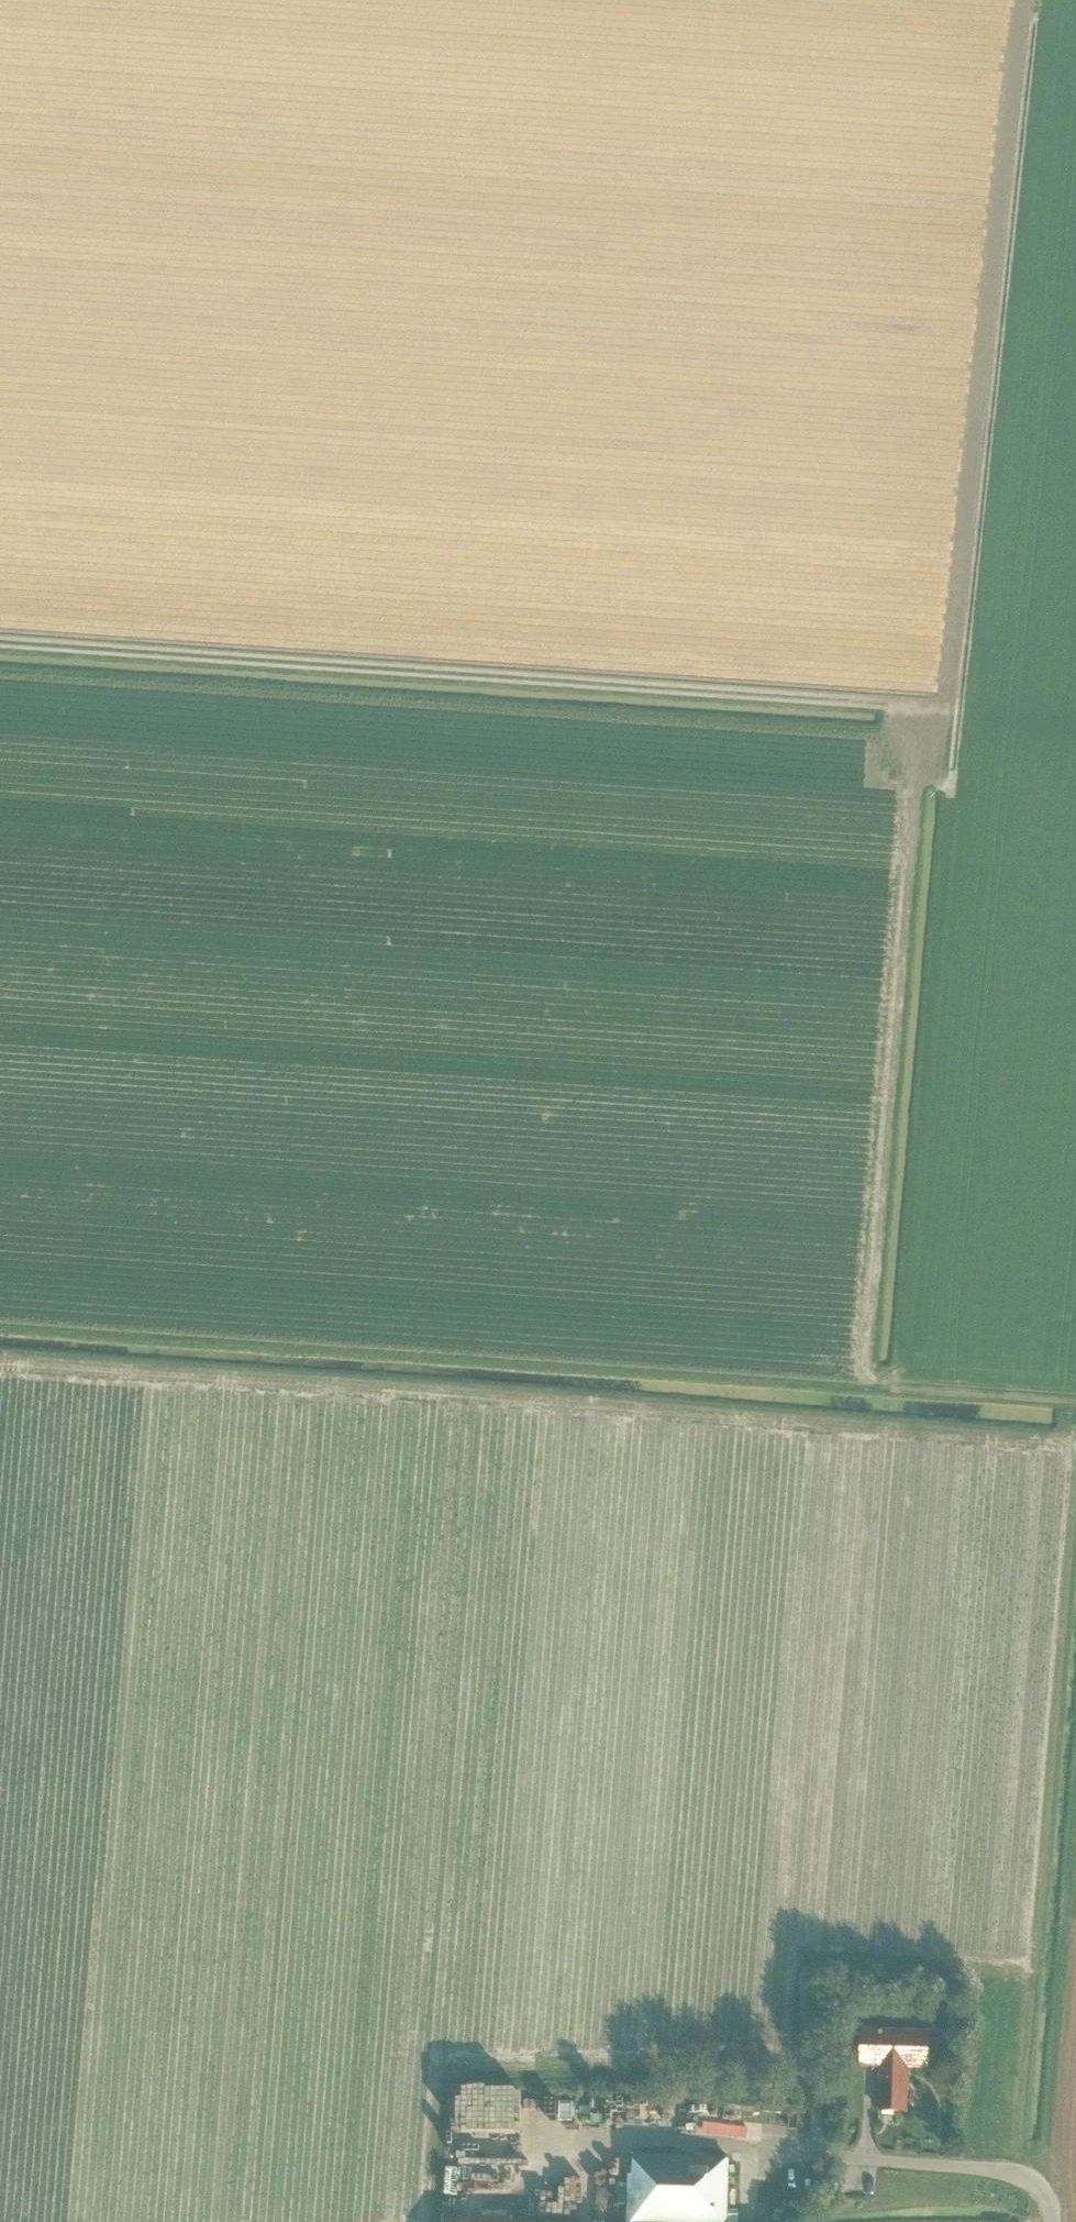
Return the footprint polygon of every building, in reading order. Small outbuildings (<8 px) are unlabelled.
[(929,2031),(863,2029),(862,2066),(881,2067),(880,2111),(907,2112),(908,2067),(927,2068),(929,2031)] [(626,2221),(727,2221),(729,2159),(634,2155),(633,2176),(629,2176),(626,2221)] [(728,2221),(738,2221),(739,2209),(729,2209),(728,2221)]
